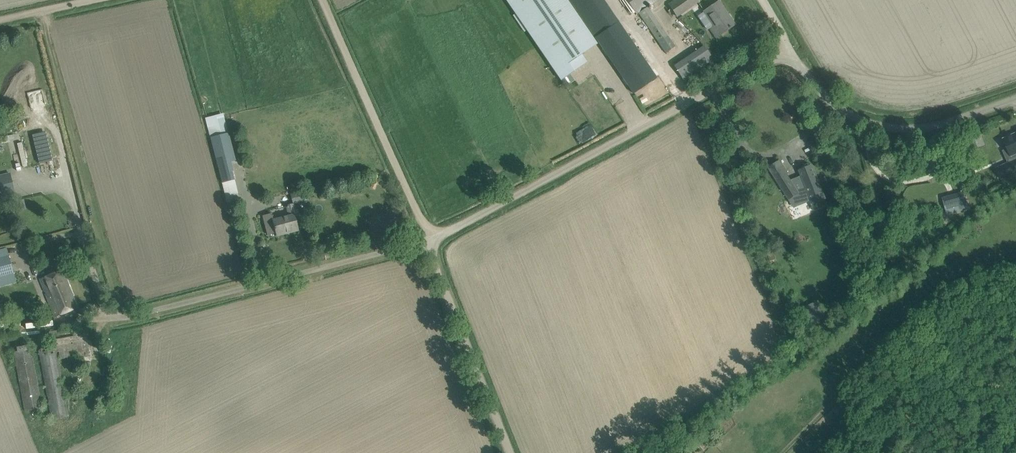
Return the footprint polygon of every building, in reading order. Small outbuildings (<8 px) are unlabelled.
[(591,35),(568,0),(507,0),(561,80),(587,62),(582,54),(597,43),(591,35)] [(579,13),(590,29),(596,38),(616,24),(610,16),(600,0),(598,0),(579,13)] [(631,13),(637,9),(631,0),(622,0),(631,13)] [(637,9),(639,13),(647,7),(658,0),(631,0),(637,9)] [(677,16),(698,2),(697,0),(675,0),(669,4),(677,16)] [(704,11),(714,25),(710,28),(716,37),(733,25),(726,15),(728,14),(719,1),(704,11)] [(656,20),(647,7),(639,13),(648,25),(656,20)] [(665,34),(656,20),(648,25),(658,39),(665,34)] [(616,24),(596,38),(633,93),(656,77),(619,22),(616,24)] [(675,47),(665,34),(658,39),(667,52),(675,47)] [(720,53),(712,58),(704,46),(675,66),(686,82),(723,57),(720,53)] [(33,110),(46,106),(41,88),(28,92),(33,110)] [(1004,139),(1008,148),(1011,155),(1015,153),(1015,133),(1004,139)] [(43,159),(52,157),(48,139),(39,141),(35,143),(40,163),(44,162),(43,159)] [(15,143),(21,167),(26,165),(20,141),(15,143)] [(781,160),(770,167),(789,199),(788,199),(794,208),(810,201),(814,210),(828,205),(825,199),(826,198),(813,165),(799,170),(802,176),(791,180),(788,174),(789,173),(781,160)] [(997,168),(1001,178),(1015,172),(1015,160),(1008,163),(1004,165),(1008,174),(1001,177),(998,169),(998,168),(997,168)] [(230,162),(218,166),(222,182),(234,179),(235,179),(230,162)] [(15,192),(10,173),(0,175),(0,196),(15,192)] [(942,197),(947,215),(968,209),(963,190),(942,197)] [(297,214),(294,204),(287,206),(289,215),(274,219),(272,213),(263,215),(268,235),(276,233),(277,236),(299,230),(294,215),(297,214)] [(767,253),(771,262),(777,259),(773,251),(767,253)] [(0,258),(0,276),(13,273),(13,272),(10,257),(9,256),(0,258)] [(40,278),(51,308),(55,317),(78,308),(63,269),(40,278)] [(89,354),(86,327),(49,332),(51,351),(40,352),(52,420),(68,417),(57,359),(89,354)] [(42,408),(33,359),(31,349),(28,350),(27,345),(17,347),(18,351),(14,352),(25,411),(42,408)]
